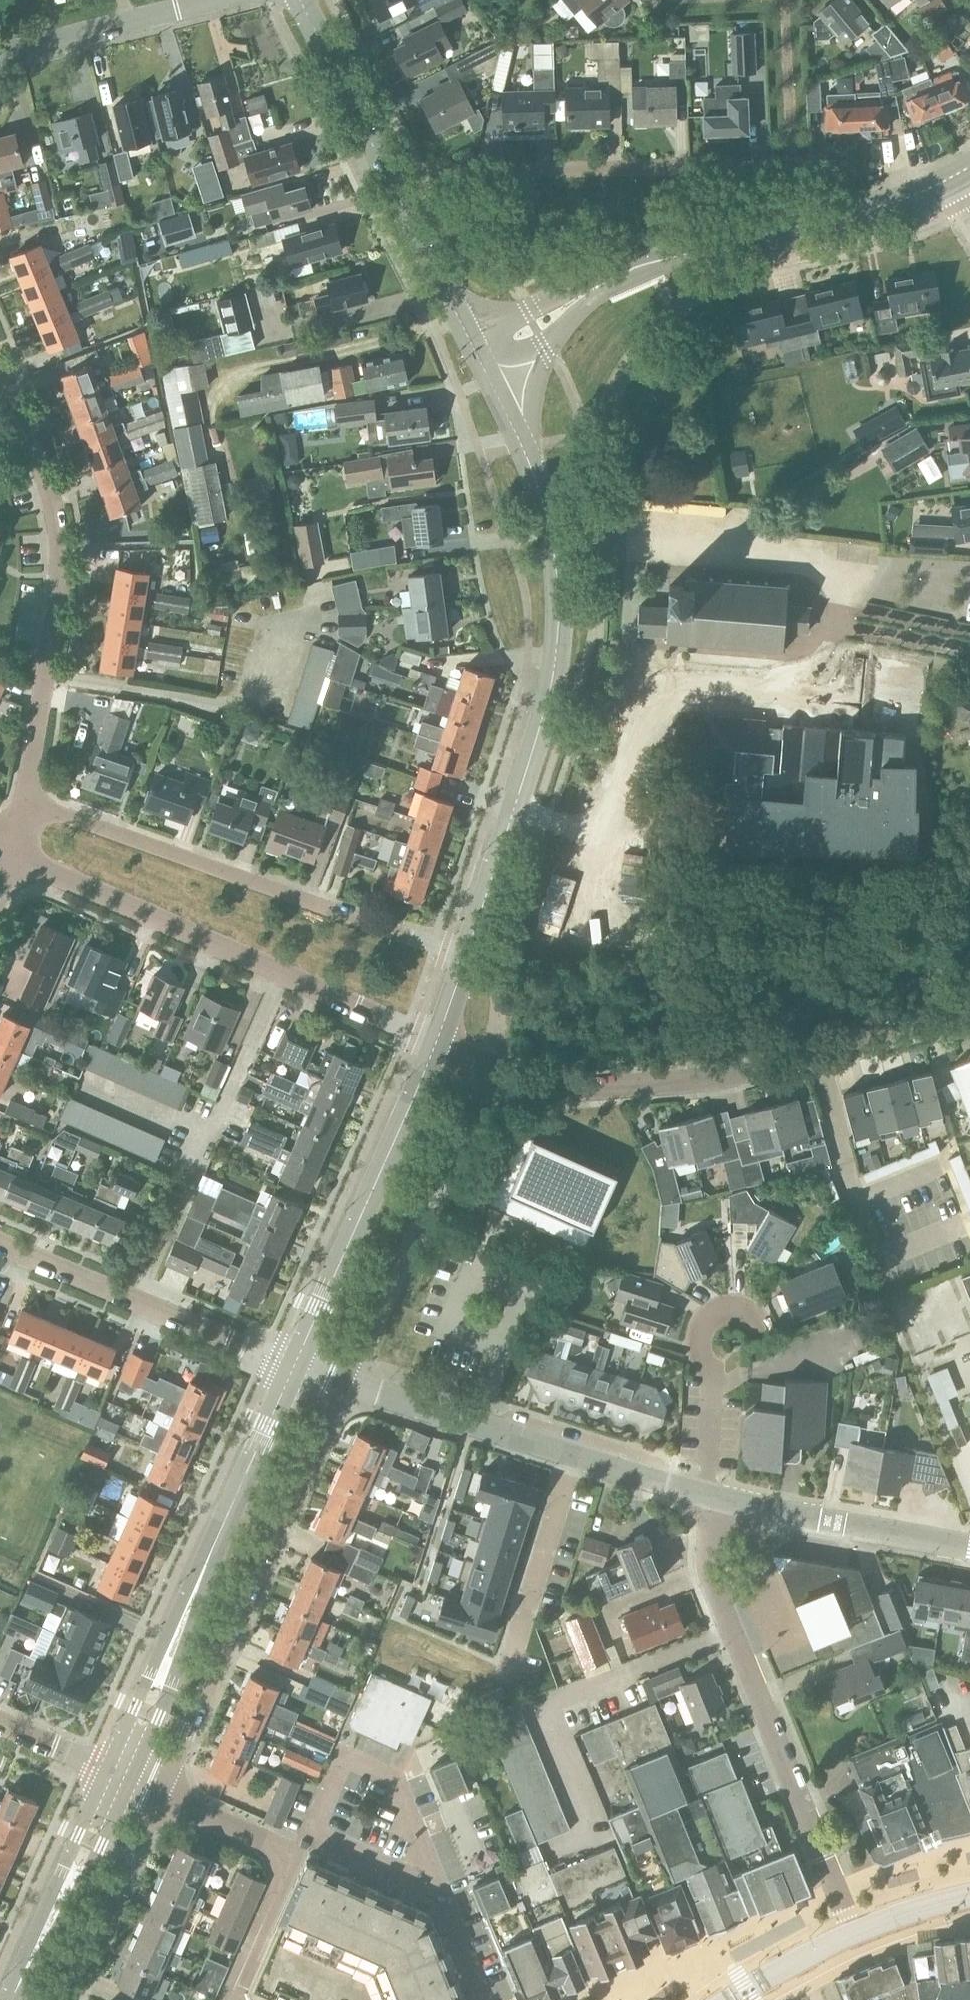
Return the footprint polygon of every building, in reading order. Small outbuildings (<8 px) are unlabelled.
[(444,0),(371,0),(381,19),(415,2),(417,7),(420,6),(423,11),(444,0)] [(423,11),(423,12),(436,6),(436,7),(435,8),(442,23),(467,11),(462,0),(444,0),(423,11)] [(552,5),(565,20),(574,14),(584,7),(598,24),(603,20),(605,23),(609,25),(614,26),(618,25),(623,22),(624,18),(625,13),(624,9),(621,4),(626,0),(558,0),(552,5)] [(815,38),(828,37),(834,32),(843,43),(869,21),(852,0),(833,0),(818,12),(820,16),(814,21),(815,38)] [(949,8),(945,0),(934,0),(920,8),(928,21),(949,8)] [(875,29),(871,33),(890,57),(909,50),(885,21),(883,23),(883,24),(876,30),(875,29)] [(413,40),(396,49),(409,76),(442,59),(439,51),(450,46),(438,22),(411,35),(413,40)] [(936,43),(932,44),(941,62),(956,55),(940,24),(930,27),(936,43)] [(754,33),(732,34),(733,74),(755,73),(754,33)] [(474,112),(458,80),(474,72),(466,56),(445,67),(451,79),(440,85),(441,88),(420,99),(437,132),(474,112)] [(621,92),(621,71),(620,71),(620,56),(619,56),(597,58),(598,88),(566,89),(568,126),(608,124),(607,93),(621,92)] [(904,56),(888,59),(892,80),(908,77),(904,56)] [(888,59),(874,62),(879,83),(892,80),(888,59)] [(670,87),(634,88),(634,91),(635,124),(675,122),(674,100),(686,99),(685,60),(673,60),(669,60),(670,87)] [(543,126),(543,96),(555,95),(554,67),(533,68),(534,91),(502,92),(503,128),(543,126)] [(942,110),(967,100),(966,99),(969,98),(969,95),(963,79),(961,79),(958,70),(951,73),(950,71),(930,78),(942,110)] [(231,108),(227,94),(229,94),(224,76),(199,83),(208,116),(218,113),(222,129),(227,128),(227,130),(207,136),(212,150),(252,138),(246,115),(235,118),(232,108),(231,108)] [(805,82),(807,110),(820,109),(819,78),(805,82)] [(918,119),(942,110),(930,78),(911,85),(911,86),(904,89),(908,100),(906,101),(913,120),(918,118),(918,119)] [(716,99),(703,100),(704,115),(705,134),(708,134),(708,139),(727,139),(726,133),(748,132),(747,97),(740,97),(740,84),(715,85),(716,99)] [(148,101),(156,136),(163,134),(163,137),(190,130),(179,89),(153,96),(154,100),(148,101)] [(877,93),(854,94),(856,128),(883,127),(883,125),(888,125),(887,105),(882,105),(882,104),(877,104),(877,93)] [(831,129),(856,128),(854,94),(835,96),(835,106),(830,106),(830,108),(825,108),(826,128),(831,128),(831,129)] [(156,136),(148,101),(141,103),(140,99),(114,106),(124,147),(150,140),(150,138),(156,136)] [(96,141),(89,113),(55,123),(62,150),(76,147),(81,163),(99,158),(95,142),(96,141)] [(0,137),(0,177),(4,192),(6,192),(18,189),(12,166),(22,163),(14,133),(0,137)] [(258,154),(253,138),(252,138),(212,150),(218,170),(245,162),(252,183),(299,168),(292,143),(261,153),(258,154)] [(115,160),(99,164),(108,199),(124,195),(121,181),(134,177),(127,150),(114,154),(115,160)] [(192,167),(203,204),(226,197),(215,160),(192,167)] [(54,207),(46,180),(32,184),(40,211),(54,207)] [(305,187),(268,197),(265,186),(242,193),(248,212),(269,206),(274,220),(311,209),(305,187)] [(73,215),(78,234),(107,226),(98,190),(82,195),(86,212),(73,215)] [(6,192),(4,192),(0,193),(0,230),(15,226),(6,192)] [(158,221),(165,246),(196,237),(189,213),(170,218),(158,221)] [(53,220),(54,234),(74,233),(73,219),(53,220)] [(342,250),(334,224),(283,240),(291,265),(294,277),(314,271),(310,259),(342,250)] [(280,229),(250,237),(253,249),(283,240),(280,229)] [(21,280),(50,268),(40,244),(11,256),(21,280)] [(89,244),(74,250),(80,264),(95,258),(92,250),(89,244)] [(244,245),(233,248),(239,270),(250,267),(244,245)] [(74,250),(58,257),(61,263),(64,270),(80,264),(74,250)] [(161,265),(152,266),(156,288),(165,287),(161,265)] [(30,303),(59,291),(50,268),(21,280),(30,303)] [(889,298),(872,301),(878,333),(898,330),(895,315),(940,307),(934,272),(886,280),(889,298)] [(328,282),(331,293),(314,297),(318,313),(335,308),(334,307),(367,299),(360,274),(328,282)] [(853,281),(806,293),(811,312),(795,316),(802,344),(818,341),(815,327),(862,316),(853,281)] [(109,290),(93,296),(99,311),(115,304),(112,297),(109,290)] [(40,326),(69,314),(59,291),(30,303),(40,326)] [(247,293),(218,300),(225,334),(253,329),(256,329),(247,293)] [(93,296),(78,302),(80,309),(84,317),(99,311),(93,296)] [(802,344),(795,316),(782,319),(777,300),(731,311),(740,346),(779,336),(783,349),(802,344)] [(69,314),(40,326),(49,350),(78,338),(69,314)] [(257,348),(253,329),(225,334),(222,334),(227,355),(257,348)] [(222,334),(189,342),(194,362),(227,355),(222,334)] [(874,380),(892,379),(890,340),(872,341),(874,380)] [(895,344),(901,376),(912,374),(909,355),(922,353),(920,340),(895,344)] [(921,360),(922,370),(931,368),(934,384),(925,385),(928,399),(960,393),(958,381),(969,378),(969,352),(969,348),(955,351),(954,347),(940,350),(941,351),(928,353),(929,358),(921,360)] [(34,348),(19,354),(24,365),(39,359),(34,348)] [(62,379),(58,380),(62,390),(66,389),(69,399),(98,388),(109,384),(110,384),(113,392),(129,386),(123,370),(106,376),(101,361),(100,361),(96,349),(75,357),(80,370),(61,376),(62,379)] [(362,362),(365,375),(360,376),(361,379),(355,381),(351,364),(327,369),(334,397),(334,398),(334,399),(369,391),(369,390),(408,382),(401,353),(362,362)] [(173,428),(198,423),(203,422),(197,390),(209,387),(204,362),(162,370),(173,428)] [(334,397),(327,369),(320,371),(319,363),(281,370),(281,371),(262,375),(264,390),(238,395),(242,415),(268,410),(334,398),(334,397)] [(137,365),(123,370),(129,386),(140,382),(143,381),(140,373),(137,365)] [(98,388),(69,399),(78,422),(107,412),(102,399),(114,394),(113,392),(110,384),(109,384),(98,388)] [(376,398),(336,403),(339,425),(379,420),(376,398)] [(425,406),(386,412),(389,442),(429,436),(425,406)] [(896,407),(854,429),(864,447),(906,425),(896,407)] [(147,433),(140,417),(112,427),(107,412),(78,422),(86,446),(125,432),(128,439),(147,433)] [(165,426),(164,417),(157,420),(154,412),(140,417),(147,433),(165,426)] [(198,423),(173,428),(181,467),(205,463),(198,423)] [(948,426),(950,439),(952,439),(954,451),(948,452),(951,471),(950,472),(951,477),(966,475),(965,471),(969,470),(969,423),(948,426)] [(929,449),(917,429),(882,449),(895,470),(929,449)] [(124,459),(118,443),(128,439),(125,432),(86,446),(95,470),(124,459)] [(298,453),(283,454),(285,467),(299,466),(298,453)] [(380,454),(343,461),(348,485),(369,481),(386,478),(388,488),(392,487),(395,487),(398,489),(405,488),(407,485),(435,482),(432,458),(412,460),(412,454),(388,457),(380,458),(380,454)] [(124,459),(95,470),(103,492),(132,482),(143,478),(140,470),(129,474),(124,459)] [(172,459),(156,464),(162,481),(178,475),(175,466),(173,459),(172,459)] [(182,468),(194,525),(229,518),(218,461),(182,468)] [(156,464),(140,470),(143,478),(146,486),(162,481),(156,464)] [(132,482),(103,492),(111,515),(140,504),(135,490),(146,486),(143,478),(132,482)] [(402,518),(406,545),(443,540),(438,504),(417,506),(416,502),(395,505),(397,519),(402,518)] [(952,507),(957,542),(969,540),(969,504),(952,507)] [(295,525),(303,567),(327,563),(319,521),(295,525)] [(911,536),(910,552),(946,554),(947,538),(911,536)] [(354,568),(397,562),(395,544),(352,551),(354,568)] [(182,580),(182,550),(143,550),(143,570),(158,571),(158,580),(182,580)] [(113,593),(144,598),(148,573),(117,568),(113,593)] [(413,605),(413,608),(443,604),(439,572),(409,576),(413,605)] [(641,605),(639,605),(638,633),(666,634),(666,640),(762,648),(762,653),(779,655),(784,651),(783,648),(784,629),(808,631),(810,607),(786,605),(788,584),(691,576),(690,585),(668,584),(668,590),(690,591),(688,617),(666,616),(667,600),(641,599),(641,605)] [(362,610),(363,610),(356,579),(332,585),(338,613),(338,615),(362,610)] [(667,600),(666,616),(688,617),(690,591),(668,590),(667,600)] [(156,600),(155,608),(173,610),(175,595),(158,592),(156,600)] [(140,622),(144,598),(113,593),(109,618),(140,622)] [(175,595),(173,610),(190,613),(191,605),(192,597),(175,595)] [(391,604),(376,603),(375,619),(390,619),(391,604)] [(447,632),(443,604),(413,608),(402,610),(404,623),(415,621),(417,636),(447,632)] [(362,610),(338,615),(339,635),(358,646),(364,641),(367,633),(367,613),(364,613),(363,610),(362,610)] [(137,640),(140,622),(109,618),(105,642),(136,647),(147,649),(149,641),(137,640)] [(421,657),(434,667),(447,650),(435,640),(421,657)] [(163,659),(165,643),(149,641),(147,649),(146,657),(163,659)] [(132,672),(136,647),(105,642),(101,667),(132,672)] [(181,653),(183,646),(165,643),(163,659),(180,662),(181,653)] [(309,654),(331,661),(335,650),(312,643),(309,654)] [(341,643),(329,677),(350,684),(360,653),(341,643)] [(328,672),(331,661),(309,654),(305,665),(328,672)] [(402,675),(392,671),(374,662),(370,675),(399,685),(402,675)] [(324,684),(328,672),(305,665),(301,676),(324,684)] [(465,666),(456,693),(485,702),(494,676),(465,666)] [(421,678),(417,688),(431,692),(433,684),(437,674),(423,670),(420,678),(421,678)] [(321,695),(324,684),(301,676),(298,687),(321,695)] [(9,683),(0,678),(0,702),(9,683)] [(317,706),(321,695),(298,687),(294,699),(317,706)] [(436,712),(435,713),(448,717),(477,726),(485,702),(456,693),(443,689),(436,712)] [(955,700),(962,721),(967,719),(969,729),(969,695),(955,700)] [(313,717),(317,706),(294,699),(290,710),(313,717)] [(96,746),(83,784),(121,797),(125,783),(131,785),(134,774),(129,773),(130,769),(134,759),(118,754),(131,719),(130,718),(134,708),(124,703),(114,701),(110,712),(108,711),(96,746)] [(310,729),(313,717),(290,710),(287,722),(310,729)] [(701,714),(698,734),(706,736),(710,716),(701,714)] [(707,747),(704,777),(726,779),(725,794),(733,795),(729,843),(729,847),(735,847),(855,849),(883,849),(909,850),(917,850),(917,808),(914,808),(914,807),(915,764),(903,764),(906,734),(895,733),(882,732),(874,731),(848,729),(846,729),(800,725),(783,724),(783,727),(765,726),(765,722),(744,720),(744,724),(739,724),(739,716),(738,716),(738,720),(710,717),(707,747)] [(421,721),(417,732),(441,740),(470,749),(477,726),(448,717),(445,729),(421,721)] [(414,741),(414,743),(437,751),(433,766),(461,775),(470,749),(441,740),(417,732),(414,741)] [(147,764),(134,759),(130,769),(144,773),(147,764)] [(422,766),(419,777),(440,784),(444,774),(422,766)] [(205,803),(209,791),(213,780),(186,771),(182,782),(158,773),(146,807),(185,821),(192,801),(204,805),(205,803)] [(437,793),(440,784),(419,777),(416,786),(437,793)] [(209,791),(205,803),(216,806),(208,828),(243,840),(247,828),(250,820),(264,825),(265,825),(273,800),(277,789),(273,788),(263,784),(259,795),(238,788),(235,798),(220,793),(219,795),(209,791)] [(321,815),(342,823),(352,798),(330,789),(321,815)] [(416,818),(444,827),(452,802),(424,793),(416,818)] [(381,797),(378,806),(393,811),(396,802),(381,797)] [(393,811),(378,806),(375,815),(390,820),(393,811)] [(279,811),(266,848),(280,852),(282,849),(313,859),(325,826),(279,811)] [(403,814),(395,839),(436,852),(444,827),(416,818),(403,814)] [(348,824),(340,848),(355,852),(362,829),(348,824)] [(395,839),(388,862),(400,866),(429,875),(436,852),(395,839)] [(374,868),(377,859),(355,852),(340,848),(332,871),(347,876),(352,861),(374,868)] [(428,875),(400,866),(400,867),(391,864),(387,876),(396,879),(391,892),(420,902),(428,875)] [(26,963),(34,966),(19,998),(44,1010),(58,977),(57,976),(73,938),(42,925),(26,963)] [(87,944),(70,982),(99,995),(94,1008),(115,1017),(126,991),(123,990),(121,993),(112,989),(125,961),(87,944)] [(183,987),(154,974),(140,1007),(161,1016),(154,1034),(173,1042),(184,1017),(172,1012),(183,987)] [(221,1003),(204,995),(186,1035),(220,1051),(238,1011),(233,1008),(235,1005),(222,999),(221,1003)] [(0,1022),(0,1040),(19,1049),(32,1054),(37,1042),(43,1044),(46,1036),(65,1044),(71,1031),(25,1012),(21,1022),(3,1014),(0,1022)] [(132,1020),(119,1015),(107,1040),(120,1046),(132,1020)] [(284,1029),(272,1055),(315,1075),(320,1064),(306,1058),(313,1041),(284,1029)] [(19,1049),(0,1040),(0,1071),(8,1074),(19,1049)] [(84,1067),(94,1071),(105,1049),(93,1044),(83,1066),(84,1067)] [(105,1049),(94,1071),(104,1076),(114,1053),(105,1049)] [(315,1075),(321,1077),(324,1078),(324,1077),(353,1090),(363,1066),(326,1050),(320,1064),(315,1075)] [(114,1053),(104,1076),(115,1080),(125,1058),(122,1056),(114,1053)] [(31,1055),(28,1064),(44,1071),(48,1062),(31,1055)] [(944,1087),(947,1095),(960,1090),(961,1092),(958,1099),(965,1102),(967,1106),(964,1113),(969,1115),(967,1120),(969,1121),(969,1055),(969,1058),(951,1066),(957,1082),(944,1087)] [(125,1058),(115,1080),(126,1085),(135,1062),(125,1058)] [(227,1063),(215,1059),(202,1089),(214,1094),(217,1086),(218,1086),(227,1063)] [(126,1085),(136,1090),(146,1067),(135,1062),(126,1085)] [(177,1080),(181,1070),(166,1064),(161,1073),(168,1076),(177,1080)] [(136,1090),(147,1094),(157,1072),(146,1067),(136,1090)] [(8,1074),(0,1071),(0,1093),(8,1074)] [(931,1071),(843,1095),(854,1137),(869,1133),(870,1137),(881,1135),(879,1131),(896,1126),(897,1130),(903,1129),(902,1125),(918,1120),(919,1124),(930,1122),(929,1118),(943,1114),(931,1071)] [(158,1099),(168,1076),(161,1073),(157,1072),(147,1094),(158,1099)] [(168,1076),(158,1099),(168,1104),(178,1081),(177,1080),(168,1076)] [(313,1102),(341,1115),(353,1090),(324,1077),(324,1078),(321,1077),(320,1080),(311,1082),(309,1087),(304,1098),(313,1102)] [(290,1092),(295,1081),(287,1078),(282,1080),(279,1087),(290,1092)] [(179,1108),(189,1086),(178,1081),(168,1104),(179,1108)] [(290,1092),(304,1098),(309,1087),(295,1081),(290,1092)] [(265,1094),(299,1109),(304,1098),(290,1092),(270,1083),(265,1094)] [(70,1124),(80,1101),(70,1096),(60,1119),(70,1124)] [(308,1114),(302,1128),(330,1141),(341,1115),(313,1102),(304,1098),(299,1109),(308,1114)] [(36,1110),(12,1099),(7,1111),(31,1122),(36,1110)] [(797,1099),(771,1106),(781,1144),(794,1141),(797,1150),(826,1143),(819,1118),(804,1122),(797,1099)] [(81,1128),(91,1106),(80,1101),(70,1124),(81,1128)] [(92,1133),(102,1110),(91,1106),(81,1128),(92,1133)] [(751,1136),(735,1140),(740,1157),(742,1165),(771,1157),(784,1154),(781,1144),(771,1106),(745,1113),(751,1136)] [(102,1138),(112,1115),(102,1110),(92,1133),(102,1138)] [(712,1113),(686,1120),(696,1159),(698,1168),(711,1165),(740,1157),(735,1140),(733,1132),(718,1137),(712,1113)] [(113,1142),(123,1120),(112,1115),(102,1138),(113,1142)] [(124,1147),(134,1124),(123,1120),(113,1142),(124,1147)] [(250,1120),(246,1130),(283,1146),(287,1136),(250,1120)] [(696,1159),(685,1120),(659,1127),(663,1143),(660,1145),(656,1138),(642,1146),(653,1168),(663,1206),(683,1201),(673,1164),(696,1159)] [(134,1152),(144,1129),(134,1124),(124,1147),(134,1152)] [(291,1152),(319,1164),(330,1141),(302,1128),(292,1150),(291,1152)] [(145,1156),(155,1134),(144,1129),(134,1152),(145,1156)] [(283,1146),(246,1130),(240,1142),(259,1150),(277,1158),(283,1146)] [(510,1142),(483,1202),(487,1204),(545,1230),(585,1248),(617,1176),(521,1133),(515,1130),(510,1142)] [(155,1134),(145,1156),(156,1161),(166,1138),(155,1134)] [(929,1147),(863,1174),(866,1182),(941,1152),(936,1140),(928,1143),(929,1147)] [(23,1150),(12,1145),(7,1157),(0,1154),(0,1196),(3,1198),(23,1150)] [(309,1188),(319,1164),(291,1152),(292,1150),(283,1146),(277,1158),(287,1162),(281,1175),(309,1188)] [(23,1150),(3,1198),(25,1207),(36,1182),(24,1177),(29,1168),(28,1168),(34,1155),(23,1150)] [(960,1154),(949,1159),(969,1212),(969,1180),(960,1154)] [(36,1182),(25,1207),(47,1216),(58,1191),(68,1169),(56,1164),(49,1180),(38,1176),(36,1182)] [(827,1168),(820,1170),(838,1216),(846,1213),(827,1168)] [(58,1191),(47,1216),(71,1226),(81,1201),(69,1196),(78,1173),(68,1169),(58,1191)] [(112,1187),(92,1235),(114,1244),(119,1232),(125,1235),(130,1222),(124,1219),(113,1214),(117,1205),(124,1208),(129,1195),(132,1197),(139,1181),(118,1173),(112,1187)] [(210,1198),(214,1182),(194,1176),(189,1192),(210,1198)] [(92,1235),(112,1187),(100,1182),(95,1195),(91,1205),(81,1201),(71,1226),(92,1235)] [(217,1198),(216,1198),(253,1214),(258,1203),(221,1187),(217,1198)] [(754,1201),(747,1190),(729,1194),(731,1221),(756,1222),(756,1231),(747,1247),(774,1263),(796,1225),(769,1209),(769,1210),(754,1201)] [(258,1203),(253,1214),(290,1230),(301,1206),(272,1194),(267,1207),(258,1203)] [(212,1209),(248,1225),(253,1214),(216,1198),(212,1209)] [(242,1239),(251,1243),(279,1256),(290,1230),(253,1214),(248,1225),(242,1239)] [(661,1236),(660,1235),(654,1273),(688,1294),(689,1293),(685,1291),(692,1279),(722,1265),(706,1229),(675,1243),(660,1240),(661,1236)] [(236,1251),(200,1235),(195,1247),(231,1263),(236,1251)] [(189,1244),(176,1238),(165,1263),(194,1275),(204,1252),(189,1244)] [(240,1267),(269,1279),(279,1256),(251,1243),(240,1267)] [(258,1304),(269,1279),(240,1267),(231,1263),(226,1275),(235,1279),(229,1291),(258,1304)] [(831,1263),(787,1281),(801,1316),(846,1299),(831,1263)] [(619,1277),(607,1283),(612,1291),(619,1287),(616,1298),(628,1302),(633,1312),(629,1323),(664,1334),(665,1330),(668,1332),(673,1318),(669,1317),(672,1306),(656,1301),(662,1284),(641,1277),(635,1280),(623,1276),(622,1278),(619,1277)] [(771,1315),(781,1309),(770,1293),(761,1299),(771,1315)] [(22,1309),(10,1338),(33,1348),(45,1319),(22,1309)] [(572,1340),(576,1328),(544,1318),(540,1330),(572,1340)] [(56,1357),(68,1329),(45,1319),(29,1359),(39,1363),(40,1364),(44,1352),(56,1357)] [(576,1328),(572,1340),(581,1343),(585,1331),(576,1328)] [(79,1367),(91,1338),(68,1329),(56,1357),(79,1367)] [(624,1345),(627,1336),(612,1331),(609,1340),(624,1345)] [(627,1336),(624,1345),(640,1350),(642,1341),(627,1336)] [(79,1367),(75,1378),(83,1382),(85,1382),(89,1371),(103,1377),(115,1348),(91,1338),(79,1367)] [(849,1362),(874,1355),(872,1347),(847,1354),(849,1362)] [(649,1351),(646,1360),(662,1365),(665,1356),(649,1351)] [(555,1396),(566,1359),(542,1352),(534,1356),(529,1372),(542,1397),(548,1399),(555,1396)] [(122,1378),(136,1384),(147,1359),(132,1353),(122,1378)] [(21,1355),(15,1369),(33,1377),(39,1363),(29,1359),(21,1355)] [(579,1403),(591,1367),(566,1359),(555,1396),(555,1395),(562,1398),(567,1405),(572,1407),(579,1403)] [(958,1394),(947,1366),(927,1375),(949,1428),(951,1428),(958,1446),(967,1442),(959,1424),(948,1397),(958,1394)] [(603,1411),(615,1375),(591,1367),(579,1403),(580,1403),(587,1405),(591,1413),(596,1414),(603,1411)] [(16,1389),(25,1392),(30,1377),(33,1378),(33,1377),(15,1369),(8,1385),(16,1389)] [(67,1375),(61,1390),(77,1396),(83,1382),(67,1375)] [(628,1419),(639,1382),(615,1375),(603,1411),(604,1411),(611,1413),(615,1420),(621,1422),(628,1419)] [(146,1376),(141,1387),(163,1396),(207,1417),(212,1406),(218,1408),(226,1390),(205,1380),(203,1386),(190,1380),(186,1389),(170,1381),(159,1377),(158,1381),(146,1376)] [(133,1393),(136,1384),(122,1378),(118,1386),(133,1393)] [(746,1414),(743,1456),(751,1465),(781,1466),(781,1460),(797,1461),(800,1459),(801,1445),(824,1447),(828,1380),(785,1378),(785,1383),(762,1382),(761,1407),(754,1407),(746,1414)] [(639,1382),(628,1419),(629,1418),(635,1421),(640,1428),(645,1430),(660,1422),(665,1406),(656,1387),(639,1382)] [(100,1411),(75,1400),(77,1396),(61,1390),(55,1404),(62,1408),(60,1413),(93,1427),(100,1411)] [(158,1408),(152,1421),(160,1424),(197,1440),(207,1417),(163,1396),(158,1408)] [(105,1417),(102,1425),(116,1432),(120,1424),(105,1417)] [(877,1487),(884,1448),(857,1443),(861,1424),(839,1421),(834,1445),(850,1447),(844,1481),(877,1487)] [(186,1464),(197,1440),(160,1424),(154,1436),(145,1432),(140,1443),(150,1448),(151,1447),(155,1449),(159,1451),(186,1464)] [(112,1440),(116,1432),(102,1425),(98,1434),(112,1440)] [(357,1433),(347,1457),(375,1470),(385,1474),(400,1481),(414,1487),(426,1492),(434,1468),(421,1464),(418,1476),(391,1465),(398,1450),(386,1445),(385,1445),(357,1433)] [(105,1468),(112,1452),(88,1441),(80,1457),(105,1468)] [(884,1448),(877,1487),(898,1491),(901,1478),(907,1479),(909,1479),(923,1482),(923,1487),(921,1488),(922,1491),(924,1490),(925,1493),(949,1484),(937,1452),(904,1446),(903,1452),(884,1448)] [(186,1464),(159,1451),(148,1475),(176,1488),(186,1464)] [(337,1480),(365,1492),(370,1481),(379,1486),(380,1485),(385,1474),(375,1470),(347,1457),(337,1480)] [(463,1468),(460,1478),(468,1480),(472,1470),(463,1468)] [(483,1471),(476,1494),(504,1502),(511,1480),(483,1471)] [(468,1480),(460,1478),(457,1487),(466,1490),(468,1480)] [(326,1503),(354,1516),(359,1506),(365,1492),(337,1480),(326,1503)] [(538,1488),(511,1480),(504,1502),(531,1511),(538,1488)] [(78,1481),(73,1492),(94,1501),(99,1490),(78,1481)] [(423,1500),(426,1492),(414,1487),(400,1481),(396,1489),(423,1500)] [(463,1500),(466,1490),(457,1487),(454,1497),(463,1500)] [(89,1512),(94,1501),(73,1492),(68,1503),(89,1512)] [(129,1517),(157,1529),(168,1506),(139,1493),(129,1517)] [(483,1517),(482,1518),(523,1531),(529,1511),(531,1511),(504,1502),(476,1494),(493,1499),(487,1519),(483,1517)] [(354,1516),(326,1503),(315,1529),(343,1541),(349,1528),(372,1538),(377,1526),(354,1516)] [(147,1552),(157,1529),(129,1517),(119,1539),(147,1552)] [(482,1518),(476,1539),(517,1551),(523,1531),(482,1518)] [(456,1521),(447,1519),(444,1529),(453,1531),(456,1521)] [(383,1520),(380,1527),(395,1534),(398,1526),(383,1520)] [(51,1526),(49,1526),(28,1570),(54,1582),(58,1574),(39,1565),(44,1554),(38,1552),(51,1526)] [(53,1537),(74,1546),(79,1535),(58,1526),(53,1537)] [(450,1541),(453,1531),(444,1529),(441,1539),(450,1541)] [(617,1546),(624,1562),(587,1576),(597,1602),(663,1575),(647,1534),(617,1546)] [(585,1535),(578,1558),(603,1566),(611,1542),(585,1535)] [(69,1557),(74,1546),(53,1537),(48,1549),(69,1557)] [(137,1575),(147,1552),(119,1539),(109,1562),(137,1575)] [(476,1539),(480,1541),(474,1560),(465,1557),(465,1558),(510,1572),(517,1551),(476,1539)] [(360,1547),(354,1561),(376,1571),(377,1571),(384,1557),(360,1546),(360,1547)] [(812,1643),(816,1652),(818,1655),(821,1657),(824,1657),(826,1656),(849,1647),(849,1648),(870,1639),(885,1633),(861,1574),(859,1568),(853,1567),(788,1556),(775,1553),(780,1566),(781,1566),(807,1632),(810,1631),(815,1642),(812,1643)] [(339,1570),(311,1557),(301,1581),(329,1593),(339,1570)] [(465,1558),(459,1578),(504,1593),(510,1572),(465,1558)] [(440,1573),(443,1563),(435,1560),(432,1570),(440,1573)] [(370,1584),(376,1571),(354,1561),(348,1574),(370,1584)] [(127,1598),(137,1575),(109,1562),(99,1585),(127,1598)] [(437,1583),(440,1573),(432,1570),(428,1580),(437,1583)] [(903,1585),(878,1594),(892,1630),(917,1620),(924,1621),(925,1614),(940,1616),(946,1584),(947,1578),(918,1573),(913,1604),(910,1604),(903,1585)] [(23,1600),(52,1613),(61,1593),(53,1590),(54,1588),(33,1578),(23,1600)] [(444,1596),(444,1597),(472,1605),(499,1614),(499,1613),(498,1612),(504,1593),(459,1578),(458,1579),(463,1581),(457,1600),(444,1596)] [(940,1616),(955,1619),(953,1627),(966,1629),(961,1658),(969,1659),(969,1582),(947,1578),(946,1584),(940,1616)] [(335,1596),(329,1593),(301,1581),(290,1605),(318,1617),(328,1594),(335,1597),(335,1596)] [(347,1602),(361,1608),(365,1600),(350,1593),(347,1602)] [(407,1595),(403,1604),(405,1605),(411,1608),(415,1598),(407,1595)] [(437,1619),(465,1628),(472,1605),(444,1597),(437,1619)] [(358,1617),(361,1608),(347,1602),(343,1611),(358,1617)] [(647,1607),(625,1616),(638,1648),(684,1629),(674,1603),(649,1613),(647,1607)] [(405,1605),(403,1604),(399,1614),(407,1617),(411,1608),(405,1605)] [(67,1605),(55,1632),(97,1650),(99,1645),(102,1647),(109,1631),(106,1630),(109,1624),(67,1605)] [(307,1642),(318,1617),(290,1605),(280,1629),(307,1642)] [(472,1605),(465,1628),(492,1636),(499,1614),(472,1605)] [(583,1670),(584,1670),(587,1676),(613,1666),(590,1609),(563,1620),(583,1670)] [(44,1627),(23,1618),(17,1630),(39,1640),(44,1627)] [(874,1675),(869,1662),(878,1659),(879,1661),(898,1653),(899,1654),(902,1653),(898,1642),(904,1639),(900,1628),(885,1634),(885,1633),(870,1639),(849,1648),(855,1663),(828,1674),(832,1683),(828,1684),(835,1702),(858,1692),(862,1699),(886,1690),(879,1673),(874,1675)] [(307,1642),(280,1629),(269,1653),(297,1665),(303,1652),(321,1660),(322,1657),(325,1650),(307,1642)] [(42,1660),(84,1679),(88,1670),(91,1671),(98,1656),(95,1655),(97,1650),(55,1632),(42,1660)] [(329,1640),(325,1650),(340,1656),(344,1647),(329,1640)] [(935,1648),(906,1644),(913,1661),(933,1664),(935,1648)] [(11,1647),(7,1656),(21,1662),(25,1653),(11,1647)] [(337,1664),(340,1656),(325,1650),(322,1657),(337,1664)] [(26,1686),(42,1693),(41,1695),(42,1696),(43,1694),(77,1709),(90,1682),(84,1679),(42,1660),(42,1661),(38,1659),(26,1686)] [(686,1682),(679,1665),(650,1677),(658,1697),(682,1687),(696,1721),(726,1709),(711,1672),(686,1682)] [(355,1711),(353,1714),(352,1718),(356,1729),(363,1732),(397,1747),(404,1732),(414,1737),(432,1698),(372,1671),(354,1711),(355,1711)] [(251,1675),(240,1698),(268,1711),(294,1722),(298,1712),(273,1701),(278,1687),(251,1675)] [(331,1695),(352,1704),(356,1694),(336,1685),(331,1695)] [(346,1717),(352,1704),(331,1695),(326,1708),(346,1717)] [(240,1698),(230,1722),(258,1734),(262,1724),(330,1753),(335,1741),(294,1723),(294,1722),(268,1711),(240,1698)] [(537,1843),(570,1830),(518,1702),(485,1715),(522,1807),(537,1843)] [(656,1702),(605,1723),(618,1754),(639,1806),(673,1887),(674,1886),(671,1880),(687,1874),(710,1930),(743,1917),(741,1913),(747,1910),(748,1912),(749,1912),(738,1885),(733,1873),(726,1857),(692,1771),(685,1774),(656,1702)] [(969,1808),(969,1747),(965,1748),(956,1723),(945,1728),(942,1721),(938,1723),(956,1768),(955,1768),(969,1808)] [(230,1722),(220,1746),(247,1759),(256,1763),(267,1738),(258,1734),(230,1722)] [(581,1732),(594,1764),(618,1754),(605,1723),(581,1732)] [(969,1830),(969,1808),(955,1768),(956,1768),(938,1723),(849,1760),(870,1810),(855,1816),(864,1837),(867,1835),(876,1857),(884,1860),(942,1836),(969,1830)] [(220,1746),(209,1771),(236,1783),(247,1759),(220,1746)] [(486,1748),(469,1748),(470,1769),(486,1769),(486,1748)] [(282,1761),(318,1777),(324,1764),(287,1749),(282,1761)] [(741,1776),(738,1777),(728,1751),(690,1766),(692,1771),(726,1857),(742,1851),(748,1867),(742,1869),(742,1870),(733,1873),(738,1885),(749,1912),(758,1909),(759,1911),(809,1891),(793,1849),(783,1853),(772,1824),(762,1827),(741,1776)] [(460,1755),(430,1768),(443,1798),(473,1785),(460,1755)] [(841,1756),(822,1760),(825,1777),(844,1774),(841,1756)] [(300,1783),(283,1776),(265,1819),(281,1826),(300,1783)] [(851,1787),(834,1794),(843,1815),(859,1809),(851,1787)] [(27,1825),(37,1801),(9,1789),(2,1804),(0,1803),(0,1813),(27,1825)] [(637,1882),(642,1892),(645,1898),(647,1896),(668,1947),(669,1946),(673,1948),(681,1944),(682,1941),(697,1935),(688,1914),(691,1913),(679,1884),(674,1886),(673,1887),(639,1806),(609,1818),(622,1849),(636,1883),(637,1882)] [(522,1807),(505,1814),(520,1851),(521,1852),(538,1844),(538,1843),(537,1843),(522,1807)] [(15,1850),(27,1825),(0,1813),(0,1844),(15,1850)] [(5,1872),(15,1850),(0,1844),(0,1870),(5,1872)] [(178,1845),(167,1868),(200,1883),(205,1871),(213,1874),(218,1862),(178,1845)] [(610,1892),(630,1884),(615,1846),(550,1873),(566,1911),(568,1916),(593,1977),(601,1974),(603,1979),(618,1972),(617,1970),(625,1967),(605,1919),(602,1918),(597,1916),(592,1907),(613,1899),(610,1892)] [(566,1911),(550,1873),(543,1858),(513,1871),(527,1905),(525,1906),(560,1992),(561,1991),(560,1988),(567,1985),(568,1987),(585,1981),(571,1947),(575,1945),(564,1918),(568,1916),(566,1911)] [(249,1991),(252,1999),(466,1999),(432,1914),(307,1859),(249,1991)] [(473,1887),(521,1999),(533,1999),(542,1996),(543,1999),(560,1992),(539,1940),(532,1925),(525,1906),(527,1905),(513,1871),(509,1861),(496,1867),(500,1876),(473,1887)] [(167,1868),(157,1891),(190,1906),(196,1908),(201,1897),(195,1895),(200,1883),(167,1868)] [(240,1870),(229,1895),(254,1907),(255,1906),(256,1906),(256,1905),(255,1905),(265,1882),(266,1883),(267,1881),(240,1870)] [(645,1898),(642,1892),(635,1895),(630,1884),(610,1892),(613,1899),(592,1907),(597,1916),(602,1918),(605,1919),(625,1967),(629,1965),(630,1968),(645,1961),(644,1957),(651,1953),(644,1936),(658,1931),(645,1898)] [(157,1891),(148,1913),(181,1927),(190,1906),(157,1891)] [(219,1918),(245,1929),(254,1907),(229,1895),(219,1918)] [(148,1913),(138,1936),(171,1950),(181,1927),(148,1913)] [(209,1941),(236,1952),(236,1951),(235,1951),(244,1930),(245,1930),(246,1929),(245,1929),(219,1918),(209,1941)] [(138,1936),(128,1959),(160,1974),(166,1960),(174,1964),(178,1954),(171,1950),(138,1936)] [(936,1950),(913,1953),(918,1992),(919,1999),(969,1999),(969,1936),(934,1941),(936,1950)] [(206,1956),(203,1964),(225,1974),(229,1966),(206,1956)] [(906,1976),(902,1977),(894,1956),(858,1970),(868,1998),(872,1996),(873,1999),(919,1999),(918,1992),(913,1994),(906,1976)] [(128,1959),(117,1982),(135,1990),(150,1997),(160,1974),(128,1959)] [(199,1992),(215,1998),(225,1974),(203,1964),(198,1975),(205,1978),(199,1992)] [(872,1996),(868,1998),(858,1970),(838,1978),(838,1977),(834,1979),(842,1999),(845,1999),(847,1999),(873,1999),(872,1996)]
